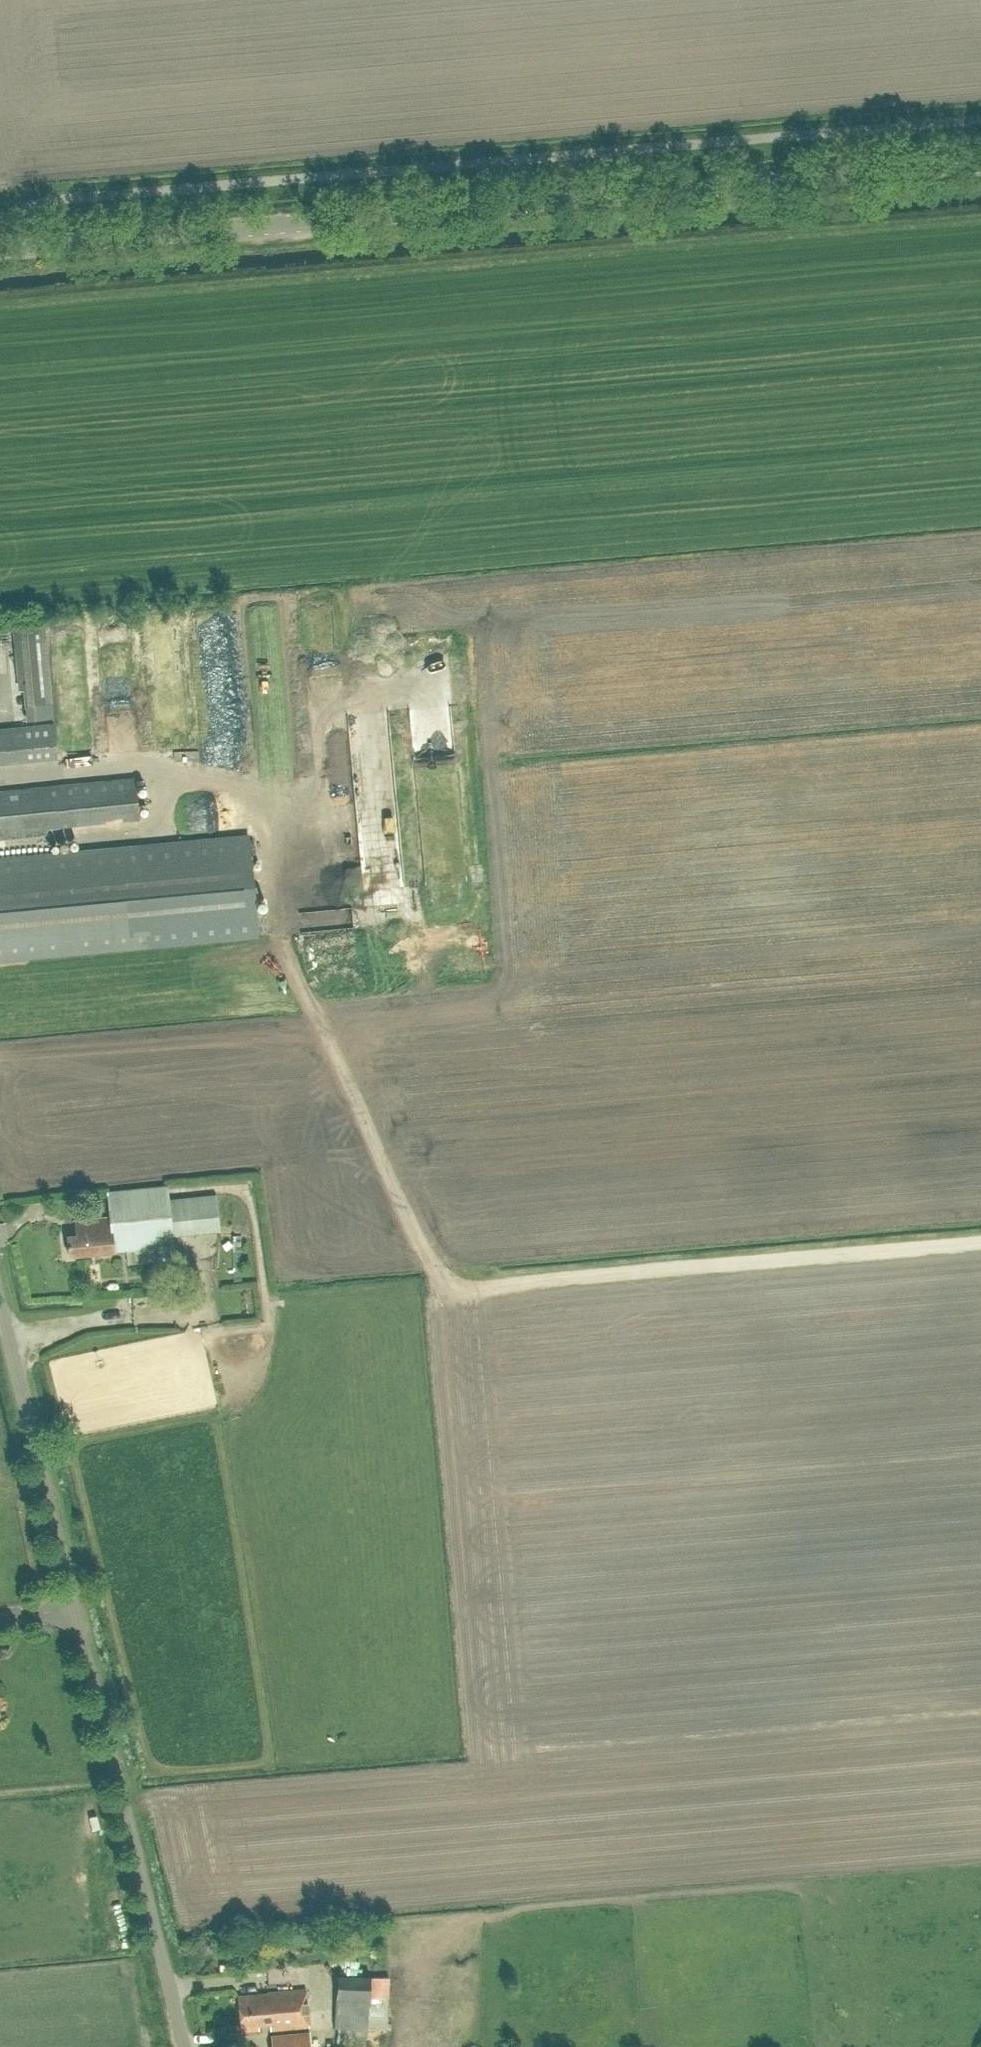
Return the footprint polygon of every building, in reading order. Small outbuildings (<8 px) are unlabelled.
[(103,624),(106,687),(133,685),(129,622),(103,624)] [(55,752),(51,716),(0,722),(0,758),(55,752)] [(47,833),(47,829),(139,820),(134,778),(0,792),(0,838),(47,833)] [(256,940),(248,838),(141,847),(0,859),(0,963),(150,948),(256,940)] [(355,904),(302,906),(303,925),(356,923),(355,904)] [(168,1185),(105,1193),(108,1218),(80,1220),(81,1235),(67,1236),(69,1256),(173,1246),(172,1236),(219,1231),(216,1193),(170,1198),(168,1185)] [(371,1973),(372,1996),(393,1995),(391,1972),(371,1973)] [(367,2029),(370,1976),(338,1974),(334,2027),(367,2029)] [(271,2030),(309,2027),(306,1989),(238,1996),(242,2032),(259,2030),(258,2025),(270,2024),(271,2030)] [(394,1997),(371,1997),(371,2027),(393,2027),(394,1997)] [(309,2030),(271,2034),(272,2046),(310,2046),(309,2030)]
